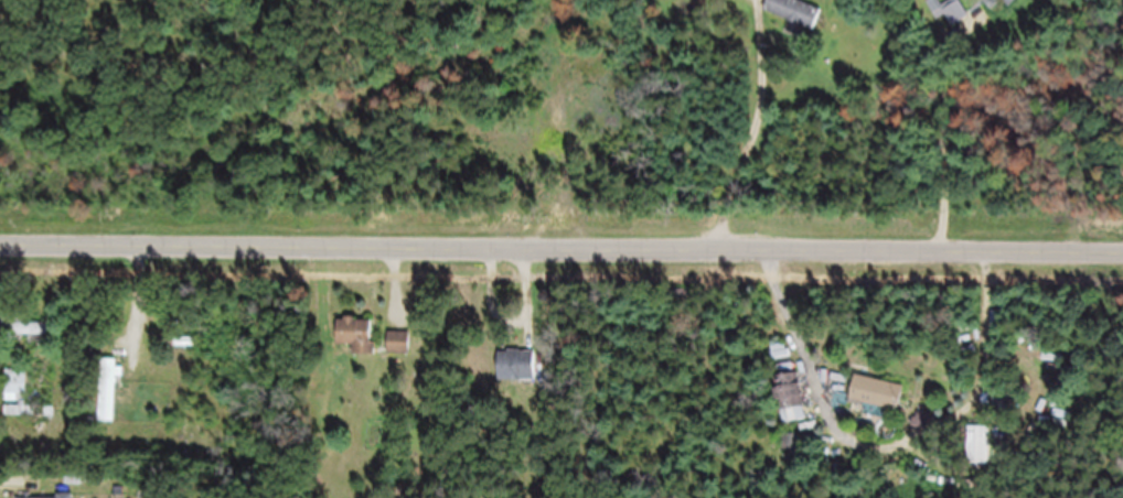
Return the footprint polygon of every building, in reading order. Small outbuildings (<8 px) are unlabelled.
[(1015,2),(1017,0),(994,0),(983,11),(1000,28),(1020,8),(1015,2)] [(813,41),(821,19),(770,1),(763,23),(813,41)] [(955,39),(971,26),(956,7),(940,20),(955,39)] [(3,324),(3,345),(54,345),(54,334),(24,334),(24,324),(3,324)] [(374,329),(337,329),(337,355),(353,355),(353,364),(374,364),(374,329)] [(537,390),(537,361),(498,361),(498,390),(537,390)] [(118,431),(118,370),(100,370),(100,431),(118,431)] [(28,413),(28,380),(6,380),(6,413),(28,413)] [(805,430),(799,381),(772,385),(778,433),(805,430)] [(847,413),(899,421),(903,394),(851,386),(847,413)] [(57,417),(6,417),(6,427),(57,427),(57,417)] [(970,476),(996,476),(996,438),(970,438),(970,476)]
